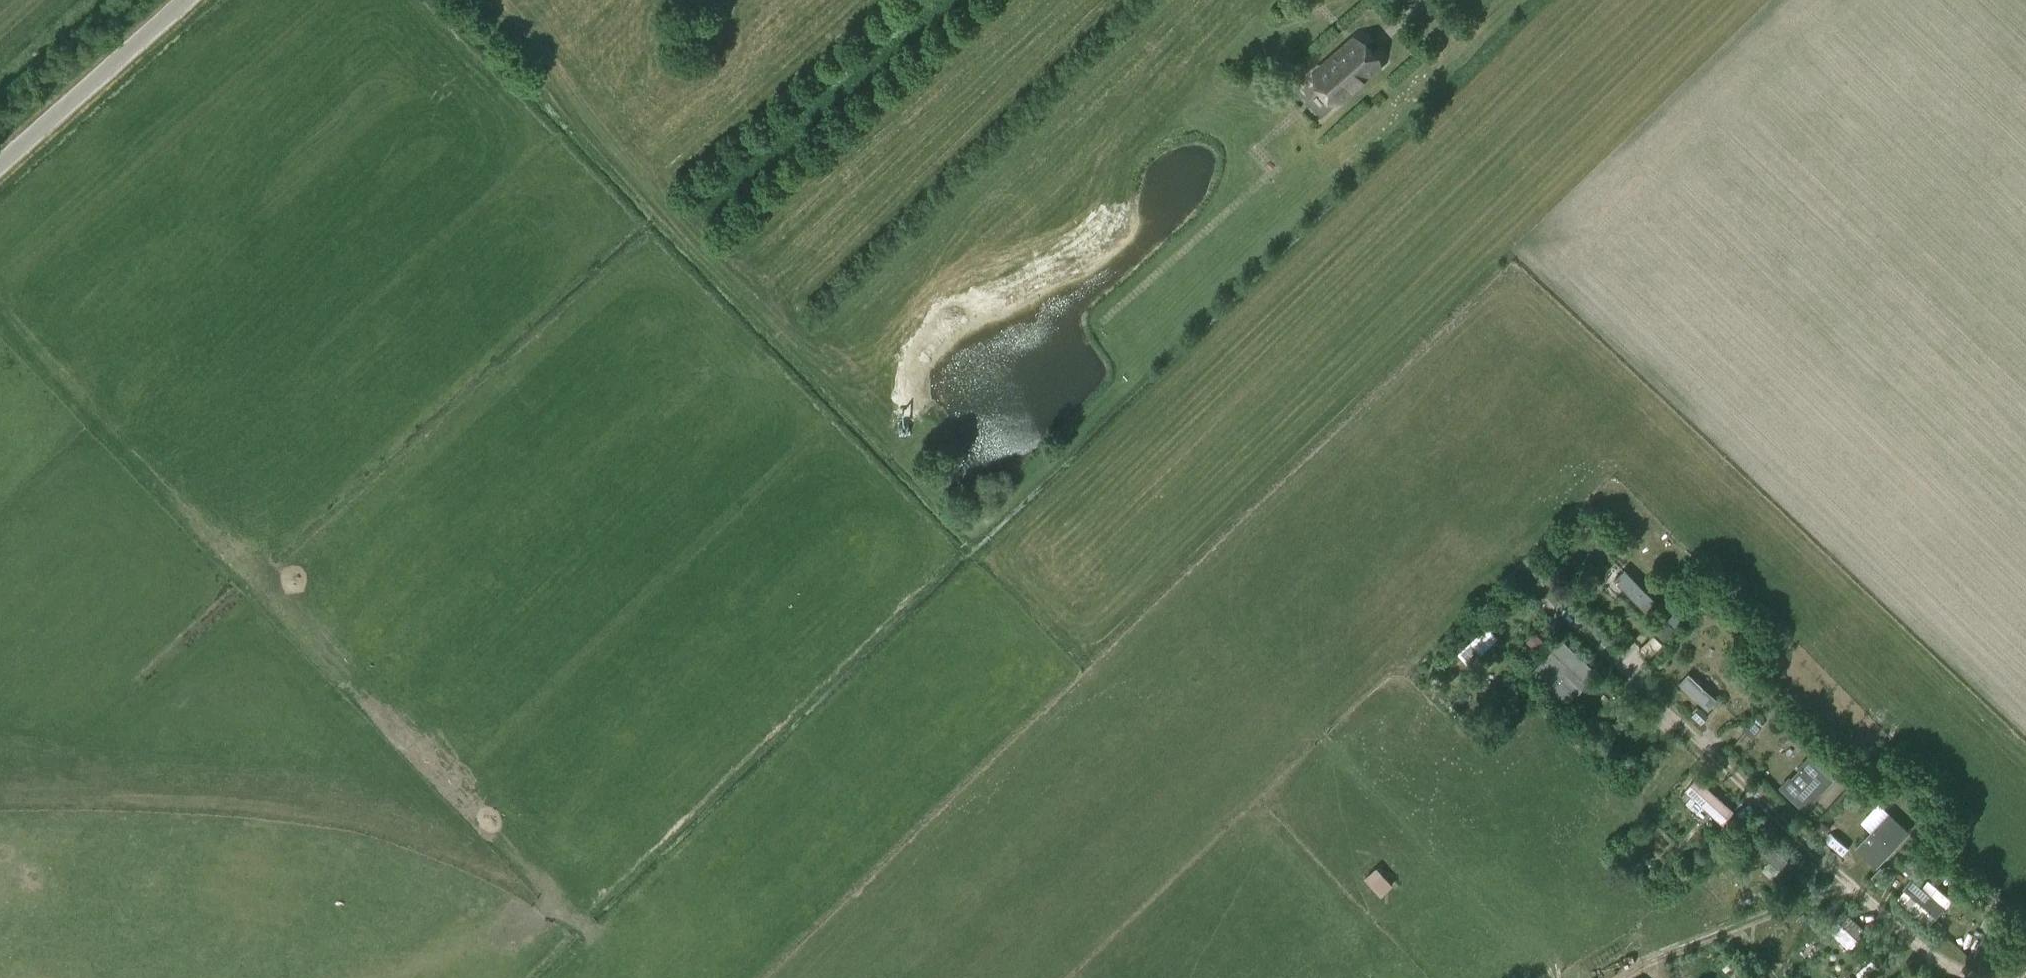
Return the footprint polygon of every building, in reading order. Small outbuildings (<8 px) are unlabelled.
[(1354,38),(1316,72),(1322,84),(1329,93),(1341,100),(1379,67),(1373,54),(1366,46),(1354,38)] [(1648,612),(1659,601),(1622,566),(1611,577),(1648,612)] [(1675,629),(1665,620),(1655,632),(1665,641),(1675,629)] [(1651,632),(1636,648),(1645,656),(1660,641),(1651,632)] [(1534,634),(1527,641),(1536,650),(1544,643),(1534,634)] [(1594,668),(1562,638),(1531,671),(1564,701),(1574,690),(1578,693),(1588,682),(1584,679),(1594,668)] [(1708,708),(1718,697),(1686,671),(1676,682),(1708,708)] [(1700,721),(1707,714),(1700,707),(1693,715),(1700,721)] [(1752,736),(1761,726),(1751,717),(1742,727),(1752,736)] [(1804,810),(1834,778),(1809,755),(1797,768),(1808,779),(1801,786),(1790,775),(1779,786),(1804,810)] [(1696,772),(1682,787),(1721,823),(1734,809),(1696,772)] [(1876,866),(1910,830),(1889,811),(1855,847),(1876,866)] [(1822,833),(1827,827),(1821,822),(1816,828),(1822,833)] [(1721,831),(1714,825),(1708,832),(1714,838),(1721,831)] [(1902,867),(1910,873),(1918,863),(1910,857),(1902,867)] [(1376,866),(1364,878),(1381,896),(1393,884),(1376,866)] [(1881,867),(1873,876),(1878,881),(1887,872),(1881,867)] [(1932,920),(1951,894),(1926,876),(1921,884),(1910,876),(1897,894),(1932,920)] [(1824,925),(1849,948),(1867,929),(1842,906),(1824,925)]
